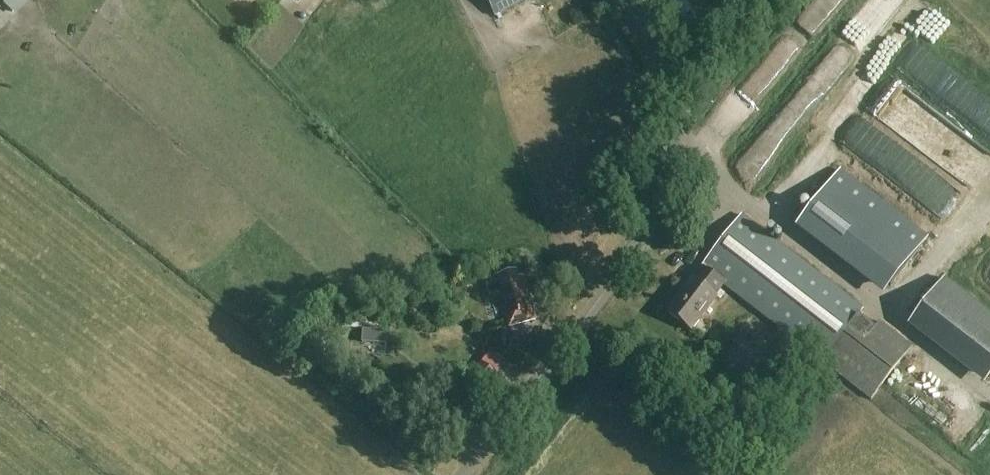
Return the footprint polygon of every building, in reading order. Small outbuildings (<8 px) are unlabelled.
[(24,0),(7,0),(3,4),(13,13),(24,0)] [(494,16),(510,8),(525,0),(486,0),(494,16)] [(794,21),(808,24),(810,11),(797,8),(794,21)] [(826,67),(837,50),(829,45),(819,62),(826,67)] [(882,295),(928,237),(841,170),(796,227),(882,295)] [(691,331),(724,287),(871,400),(911,348),(878,323),(874,329),(858,317),(863,309),(741,215),(666,313),(691,331)] [(508,327),(535,320),(523,278),(519,279),(517,271),(485,280),(489,296),(499,293),(508,327)] [(914,318),(989,377),(989,315),(944,279),(914,318)] [(477,400),(497,374),(481,362),(461,389),(477,400)]
